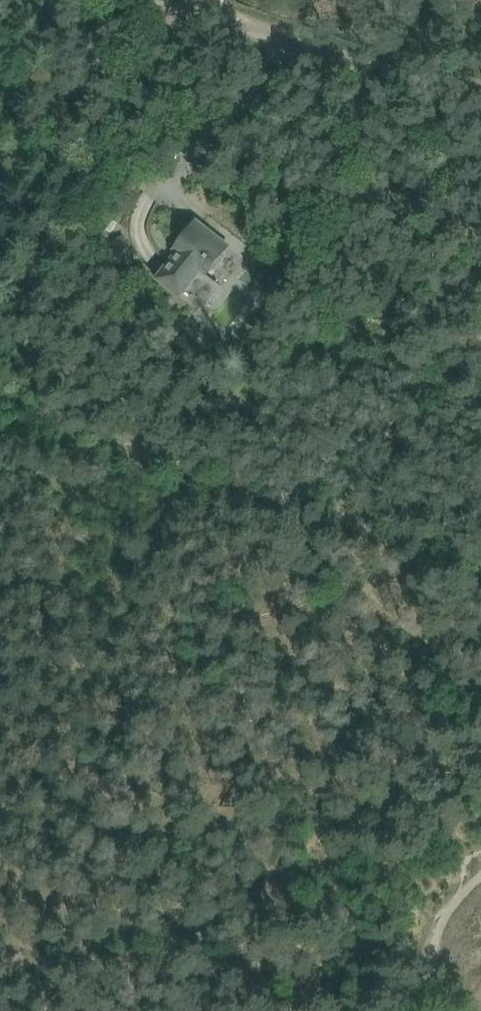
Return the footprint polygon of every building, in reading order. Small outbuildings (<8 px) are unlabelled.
[(223,253),(229,246),(196,220),(190,228),(188,226),(179,238),(181,239),(175,247),(179,251),(174,257),(173,256),(157,276),(180,294),(200,270),(206,275),(212,267),(214,269),(225,255),(223,253)] [(125,236),(95,246),(102,269),(133,259),(125,236)]
